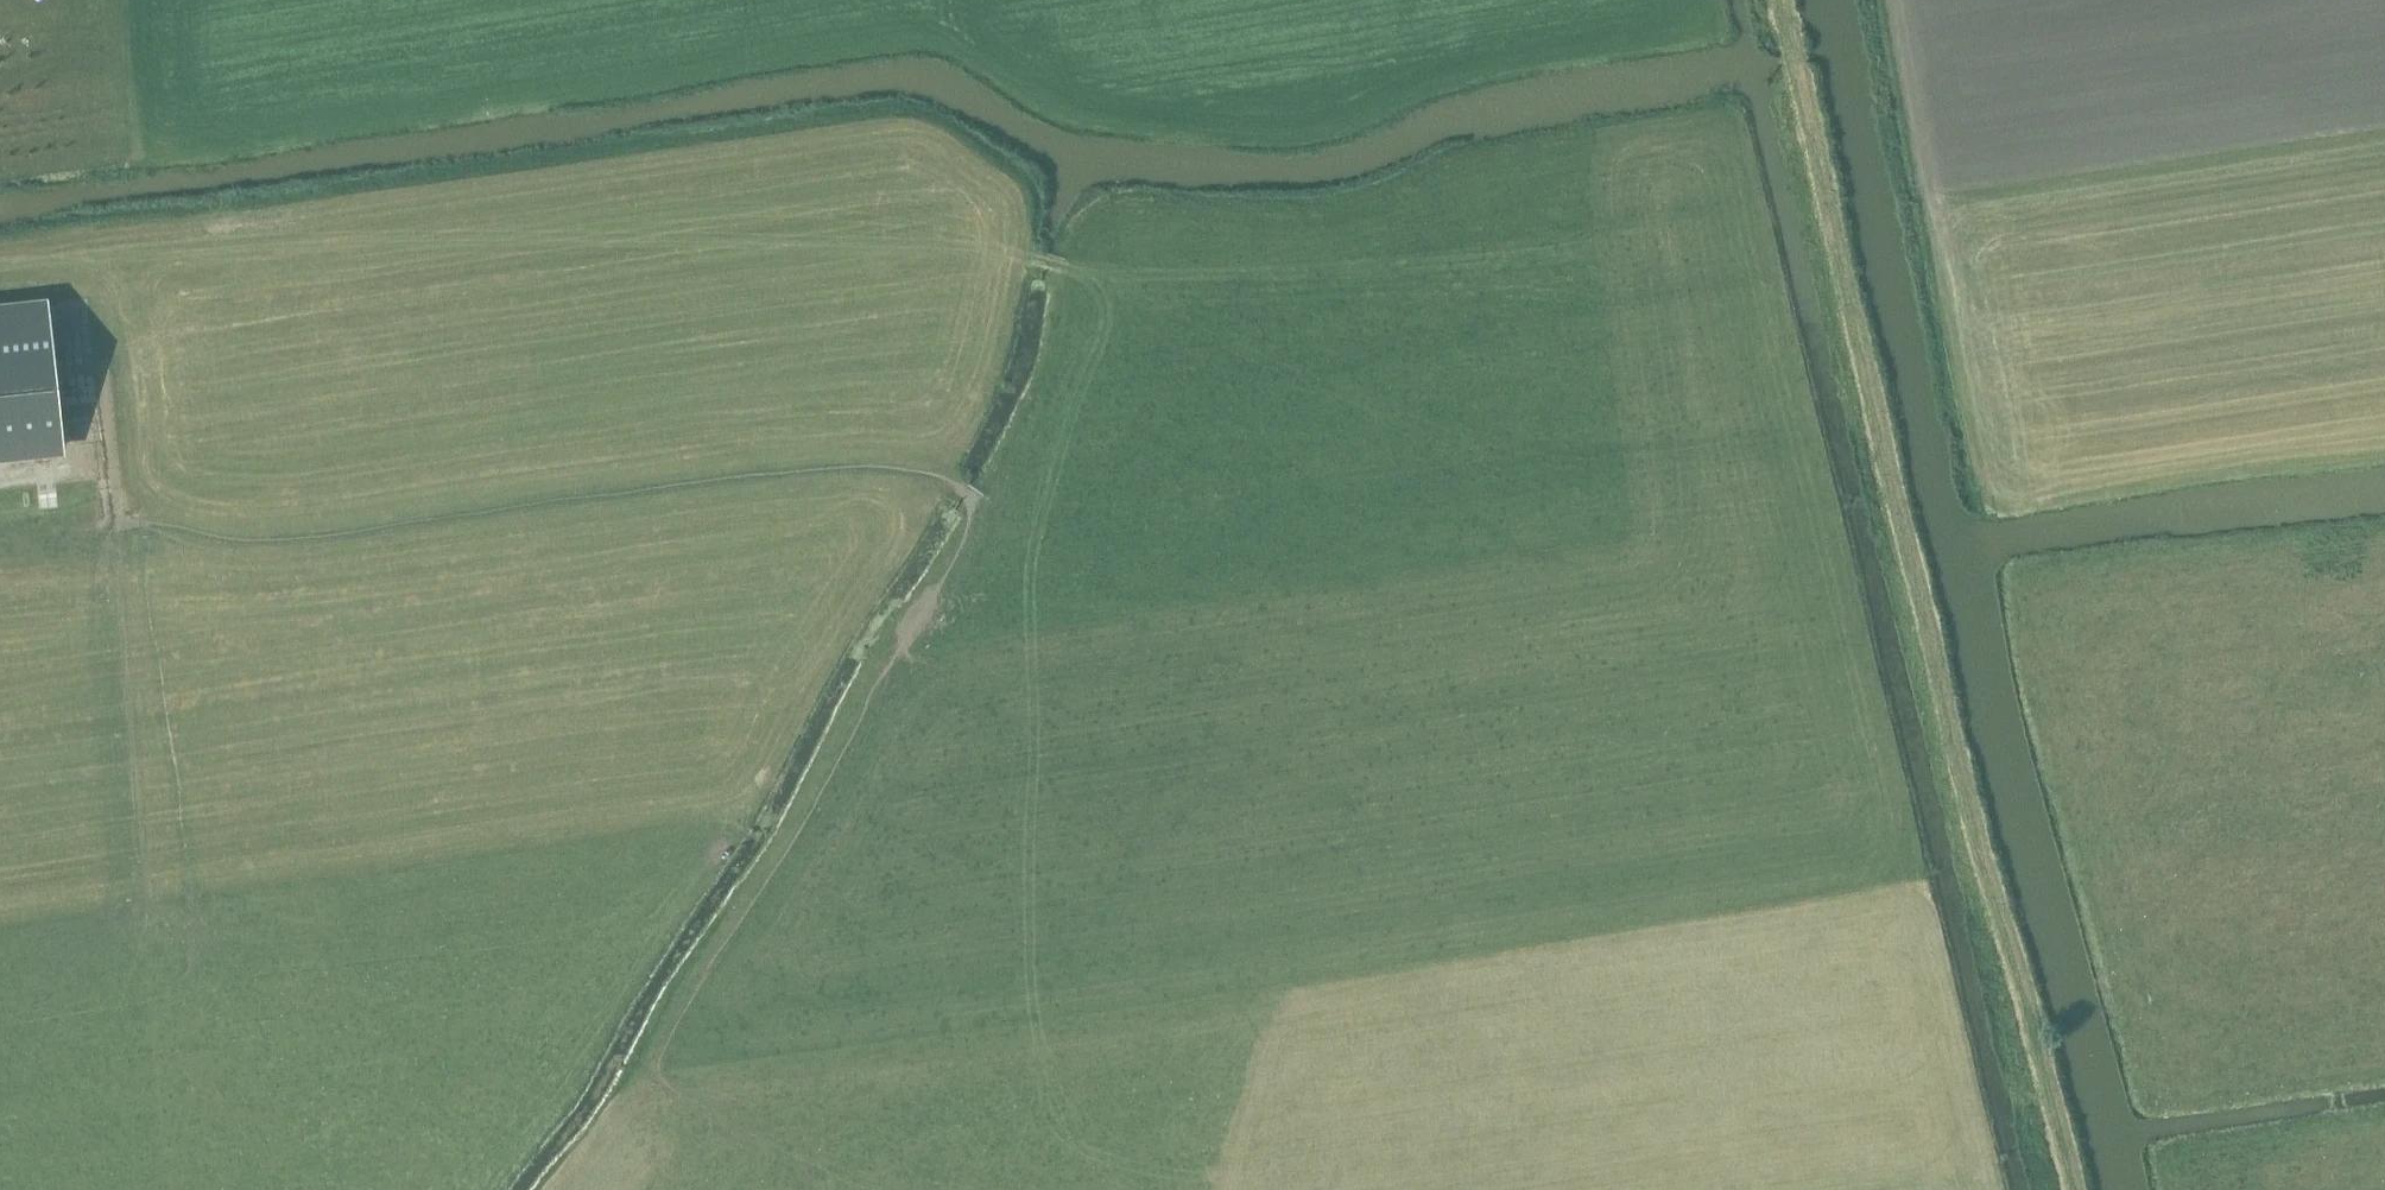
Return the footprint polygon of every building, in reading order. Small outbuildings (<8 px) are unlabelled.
[(48,300),(0,305),(0,452),(64,445),(48,300)]
